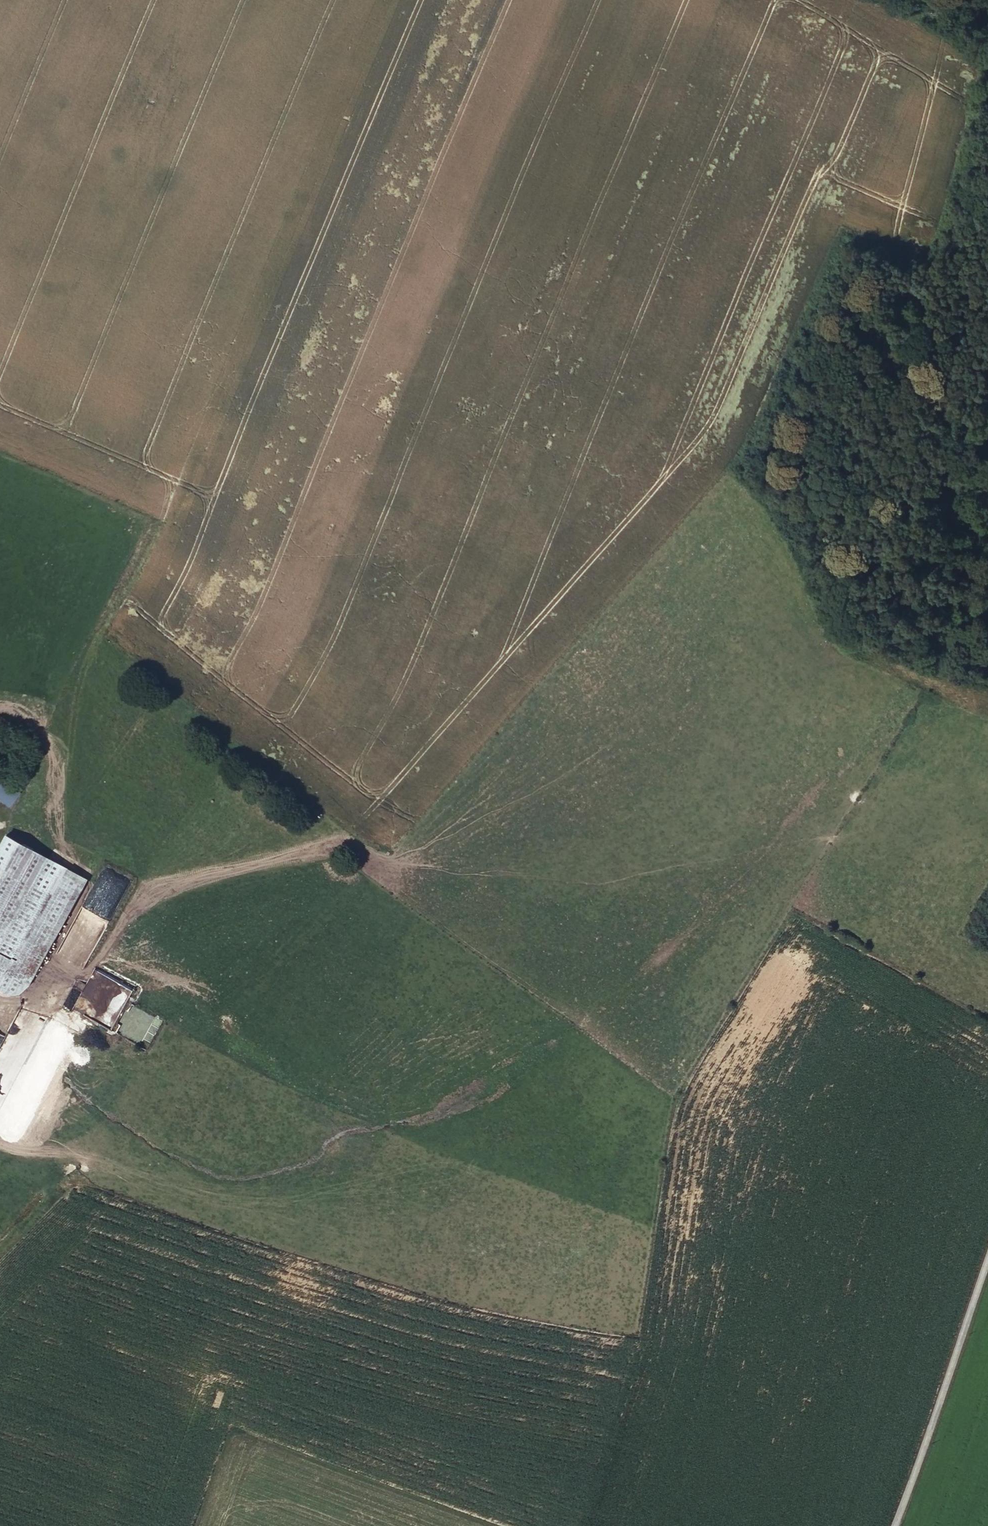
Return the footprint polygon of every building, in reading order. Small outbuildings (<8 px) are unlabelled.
[(6,986),(66,858),(0,828),(0,862),(37,879),(5,949),(0,953),(0,984),(6,986)] [(0,862),(0,946),(5,949),(37,879),(0,862)]
